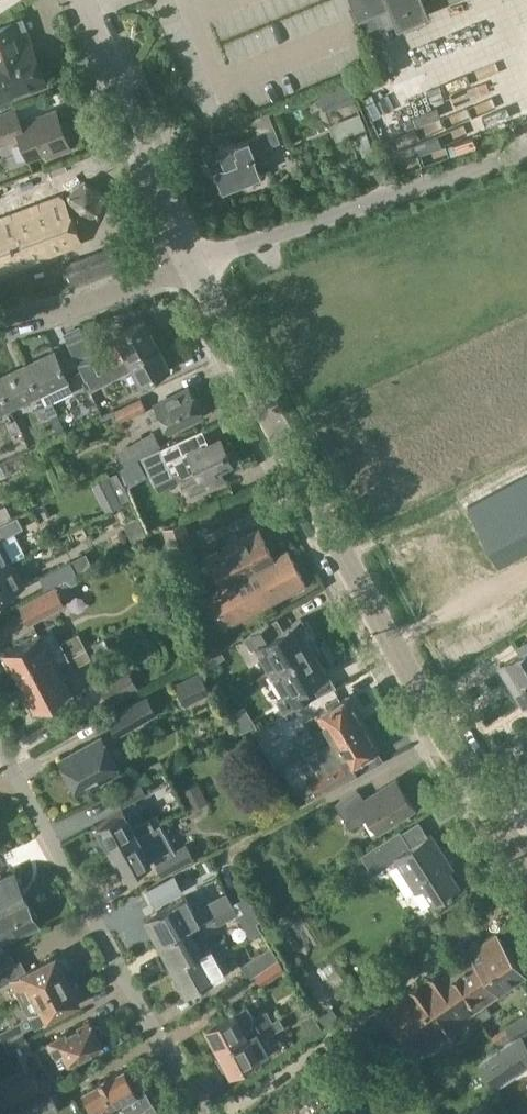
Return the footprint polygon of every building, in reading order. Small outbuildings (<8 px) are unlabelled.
[(358,16),(362,14),(370,34),(396,23),(397,25),(429,11),(425,0),(351,0),(358,16)] [(8,24),(0,27),(0,97),(15,91),(16,95),(30,90),(29,86),(42,81),(31,52),(20,56),(8,24)] [(349,83),(332,90),(338,105),(355,98),(349,83)] [(70,149),(56,110),(21,123),(15,108),(0,114),(0,144),(15,138),(20,142),(27,158),(28,158),(27,156),(44,150),(47,157),(70,149)] [(258,133),(258,135),(235,144),(234,141),(218,147),(220,151),(206,156),(212,172),(216,170),(223,187),(260,173),(252,154),(262,150),(263,147),(279,140),(274,127),(258,133)] [(374,156),(367,132),(356,135),(364,159),(374,156)] [(104,193),(85,183),(68,194),(76,216),(97,214),(104,193)] [(0,219),(0,271),(80,242),(64,199),(59,197),(0,219)] [(64,264),(71,284),(116,267),(109,247),(64,264)] [(144,319),(115,334),(127,358),(157,343),(144,319)] [(88,379),(98,373),(90,359),(108,350),(103,340),(74,355),(87,379),(88,379)] [(98,373),(88,379),(94,390),(109,382),(108,380),(119,374),(120,376),(133,369),(140,381),(169,366),(157,343),(127,358),(98,373)] [(55,352),(26,366),(39,394),(40,393),(45,405),(50,417),(58,413),(53,402),(48,390),(68,380),(55,352)] [(0,378),(0,385),(10,407),(39,394),(26,366),(0,378)] [(0,385),(0,412),(10,407),(0,385)] [(190,387),(154,405),(148,408),(155,422),(160,419),(166,430),(202,412),(190,387)] [(114,410),(119,422),(146,408),(141,397),(114,410)] [(45,405),(36,409),(42,421),(43,421),(49,418),(50,417),(45,405)] [(22,431),(17,418),(8,421),(13,434),(22,431)] [(231,463),(220,439),(207,445),(200,431),(202,430),(202,429),(160,448),(141,457),(155,484),(178,472),(190,497),(224,481),(218,469),(231,463)] [(121,449),(127,460),(128,463),(161,446),(153,432),(121,449)] [(129,485),(147,475),(139,459),(120,469),(129,485)] [(117,472),(108,476),(121,502),(129,498),(117,472)] [(526,550),(526,474),(468,506),(500,564),(526,550)] [(40,520),(51,516),(45,503),(35,508),(40,520)] [(13,518),(5,504),(0,507),(0,524),(13,518)] [(11,561),(11,560),(25,552),(14,531),(23,526),(17,515),(13,518),(0,524),(0,567),(11,561)] [(177,570),(199,562),(185,522),(162,530),(177,570)] [(306,583),(289,550),(274,558),(259,529),(209,555),(224,585),(206,594),(223,627),(306,583)] [(46,588),(56,583),(77,572),(71,560),(39,576),(46,588)] [(0,567),(0,596),(24,584),(11,561),(0,567)] [(46,588),(37,593),(19,604),(29,621),(65,600),(56,583),(46,588)] [(271,670),(316,643),(314,638),(317,636),(308,621),(304,623),(301,618),(276,633),(269,622),(245,636),(252,648),(256,645),(271,670)] [(19,682),(86,647),(79,634),(49,650),(40,633),(3,653),(19,682)] [(316,643),(271,670),(286,695),(277,700),(284,712),(312,696),(305,684),(331,669),(328,664),(332,662),(323,646),(319,648),(316,643)] [(524,707),(526,705),(526,643),(518,649),(521,654),(504,664),(518,685),(512,689),(524,707)] [(91,657),(86,647),(19,682),(33,710),(56,698),(60,705),(75,698),(70,690),(63,676),(75,670),(73,667),(91,657)] [(101,688),(111,704),(139,688),(129,671),(101,688)] [(176,685),(186,704),(212,691),(202,672),(176,685)] [(117,736),(157,712),(147,694),(107,718),(117,736)] [(363,723),(347,696),(317,714),(317,715),(306,721),(314,735),(289,751),(295,762),(319,748),(332,740),(333,741),(363,723)] [(317,749),(329,769),(310,781),(318,795),(359,773),(353,762),(378,748),(363,723),(333,741),(332,740),(319,748),(317,749)] [(60,758),(78,791),(119,769),(101,736),(60,758)] [(160,759),(144,768),(149,777),(165,768),(160,759)] [(124,805),(147,792),(140,779),(117,792),(124,805)] [(415,807),(396,779),(365,799),(358,789),(335,804),(350,827),(368,816),(377,831),(415,807)] [(199,781),(182,790),(190,806),(207,798),(199,781)] [(157,814),(132,826),(123,810),(96,824),(110,851),(161,823),(157,814)] [(175,852),(161,823),(110,851),(123,875),(150,861),(150,860),(153,859),(162,876),(190,862),(183,848),(175,852)] [(431,833),(410,847),(399,831),(362,854),(373,871),(395,858),(415,890),(423,886),(433,902),(447,893),(448,894),(453,891),(452,890),(459,886),(438,853),(442,851),(431,833)] [(26,897),(20,886),(21,885),(22,884),(18,877),(17,877),(16,877),(13,871),(0,877),(0,909),(26,897)] [(147,888),(156,905),(184,890),(174,873),(147,888)] [(199,887),(147,915),(161,941),(187,926),(200,919),(192,905),(205,898),(199,887)] [(0,909),(0,941),(11,936),(11,937),(13,937),(19,935),(19,933),(19,932),(38,923),(36,919),(37,918),(37,917),(34,910),(33,910),(32,910),(26,897),(0,909)] [(218,924),(239,913),(233,902),(212,913),(218,924)] [(200,919),(187,926),(161,941),(174,966),(201,951),(194,938),(206,932),(205,930),(218,924),(212,913),(200,919)] [(456,960),(486,1003),(526,975),(496,932),(480,943),(477,940),(468,946),(471,949),(456,960)] [(206,960),(230,947),(225,938),(201,951),(174,966),(187,990),(214,976),(206,960)] [(249,978),(279,958),(271,945),(240,965),(249,978)] [(10,978),(16,989),(29,982),(35,995),(68,977),(66,973),(68,967),(64,960),(59,960),(55,954),(11,977),(5,965),(0,967),(0,984),(10,978)] [(285,969),(279,959),(255,975),(262,985),(285,969)] [(486,1003),(456,960),(385,1010),(412,1047),(420,1049),(486,1003)] [(18,1021),(23,1030),(79,1000),(77,994),(80,989),(76,982),(70,982),(68,977),(35,995),(22,1002),(28,1013),(18,1021)] [(218,1049),(275,1018),(273,1014),(269,1016),(266,1010),(254,1016),(247,1003),(205,1026),(218,1049)] [(331,1005),(316,1015),(323,1026),(338,1015),(331,1005)] [(507,1026),(514,1038),(516,1037),(526,1030),(526,1014),(507,1026)] [(218,1049),(220,1051),(215,1054),(224,1071),(229,1068),(231,1071),(260,1055),(259,1055),(271,1049),(264,1036),(277,1029),(273,1023),(277,1021),(275,1018),(218,1049)] [(37,1048),(49,1071),(102,1043),(99,1037),(102,1033),(99,1026),(93,1026),(90,1020),(45,1043),(37,1048)] [(23,1030),(18,1021),(0,1031),(0,1035),(8,1051),(28,1040),(23,1030)] [(500,1047),(512,1039),(505,1027),(492,1036),(500,1047)] [(515,1075),(526,1067),(526,1048),(519,1035),(516,1037),(514,1038),(479,1064),(493,1083),(511,1070),(515,1075)] [(123,1070),(82,1093),(94,1113),(132,1113),(142,1109),(144,1113),(162,1113),(160,1111),(157,1112),(141,1084),(133,1089),(123,1070)] [(0,1088),(0,1093),(8,1108),(19,1101),(9,1083),(0,1088)] [(14,1107),(17,1113),(77,1113),(78,1113),(65,1089),(59,1087),(51,1091),(49,1088),(14,1107)] [(466,1113),(499,1113),(488,1098),(466,1113)]
